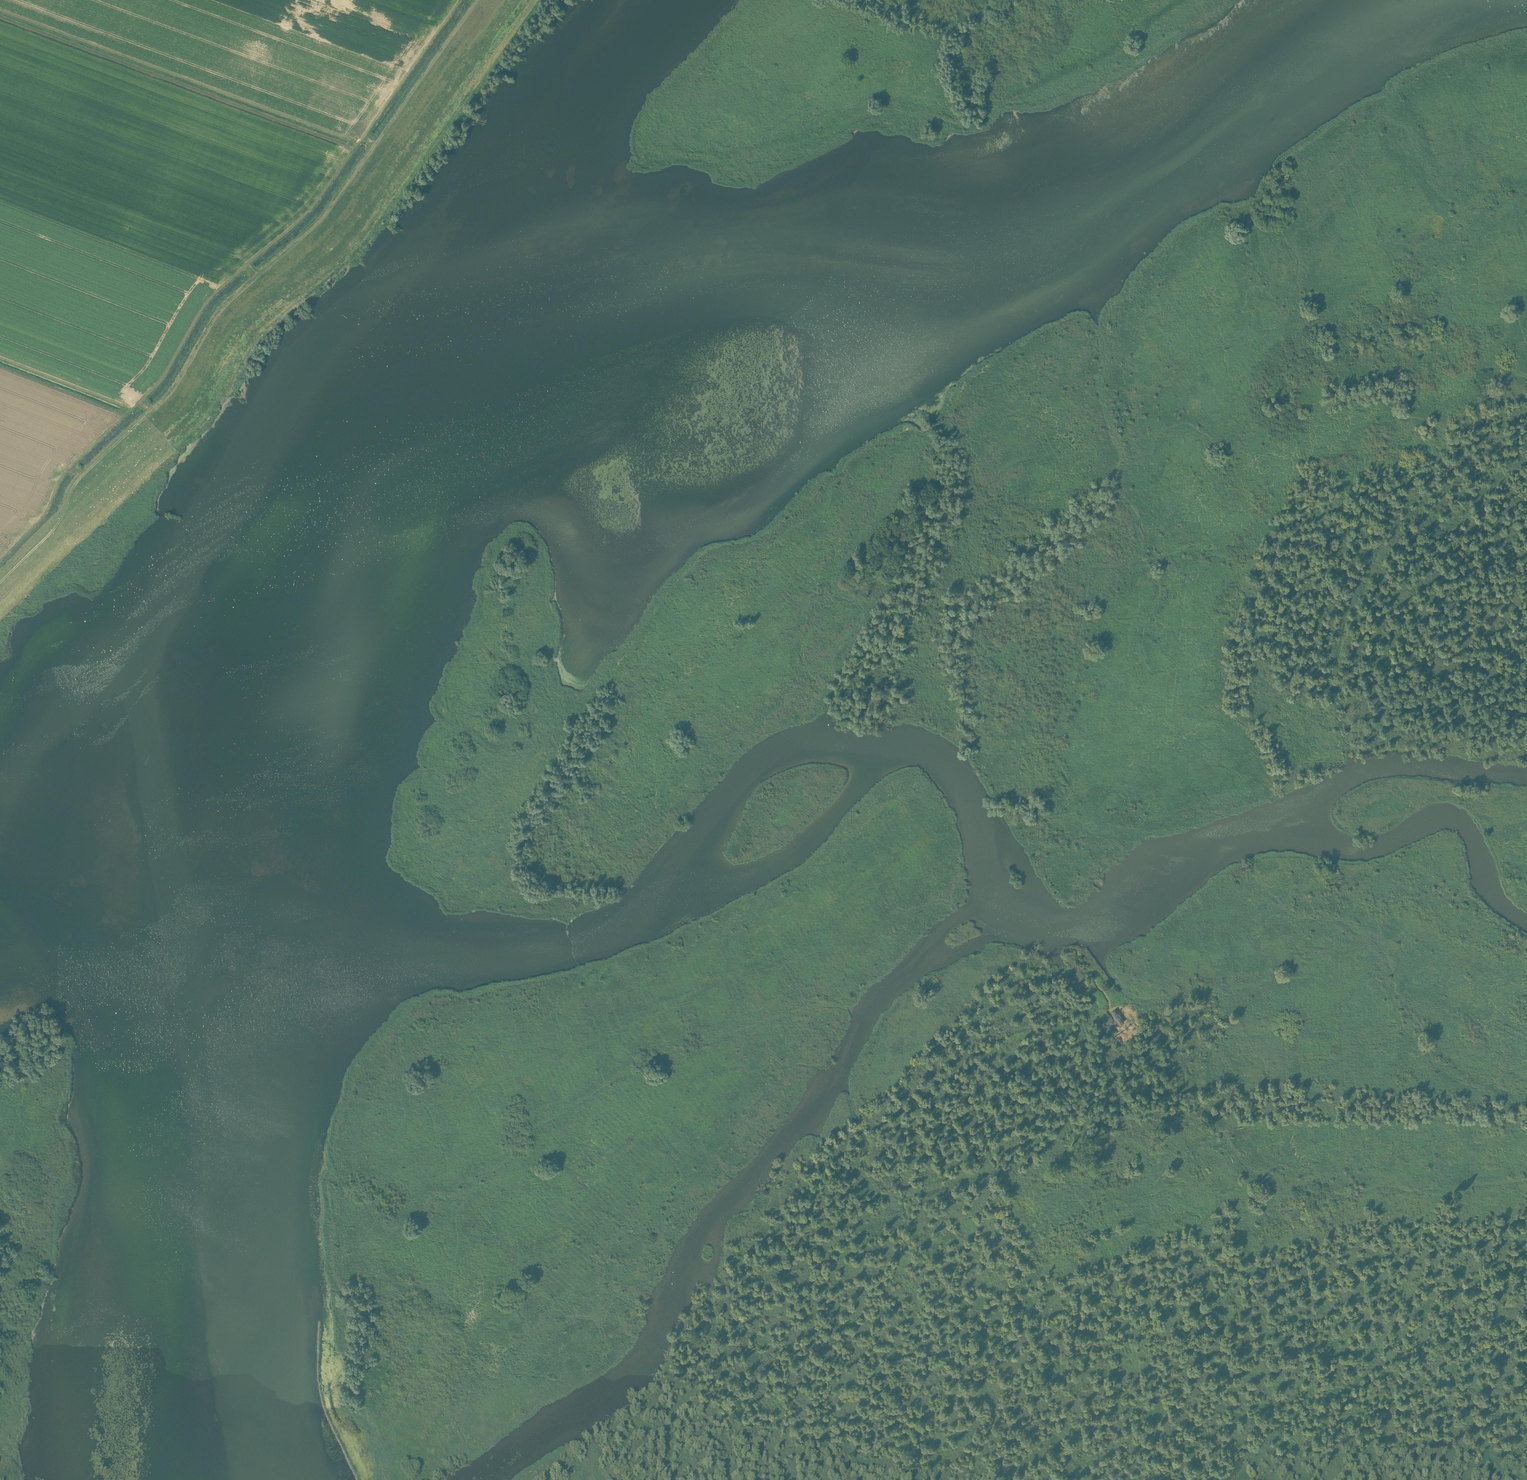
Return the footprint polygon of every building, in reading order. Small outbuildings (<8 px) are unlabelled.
[(1115,1008),(1111,1012),(1120,1024),(1124,1021),(1119,1014),(1121,1013),(1119,1010),(1117,1011),(1115,1008)]
